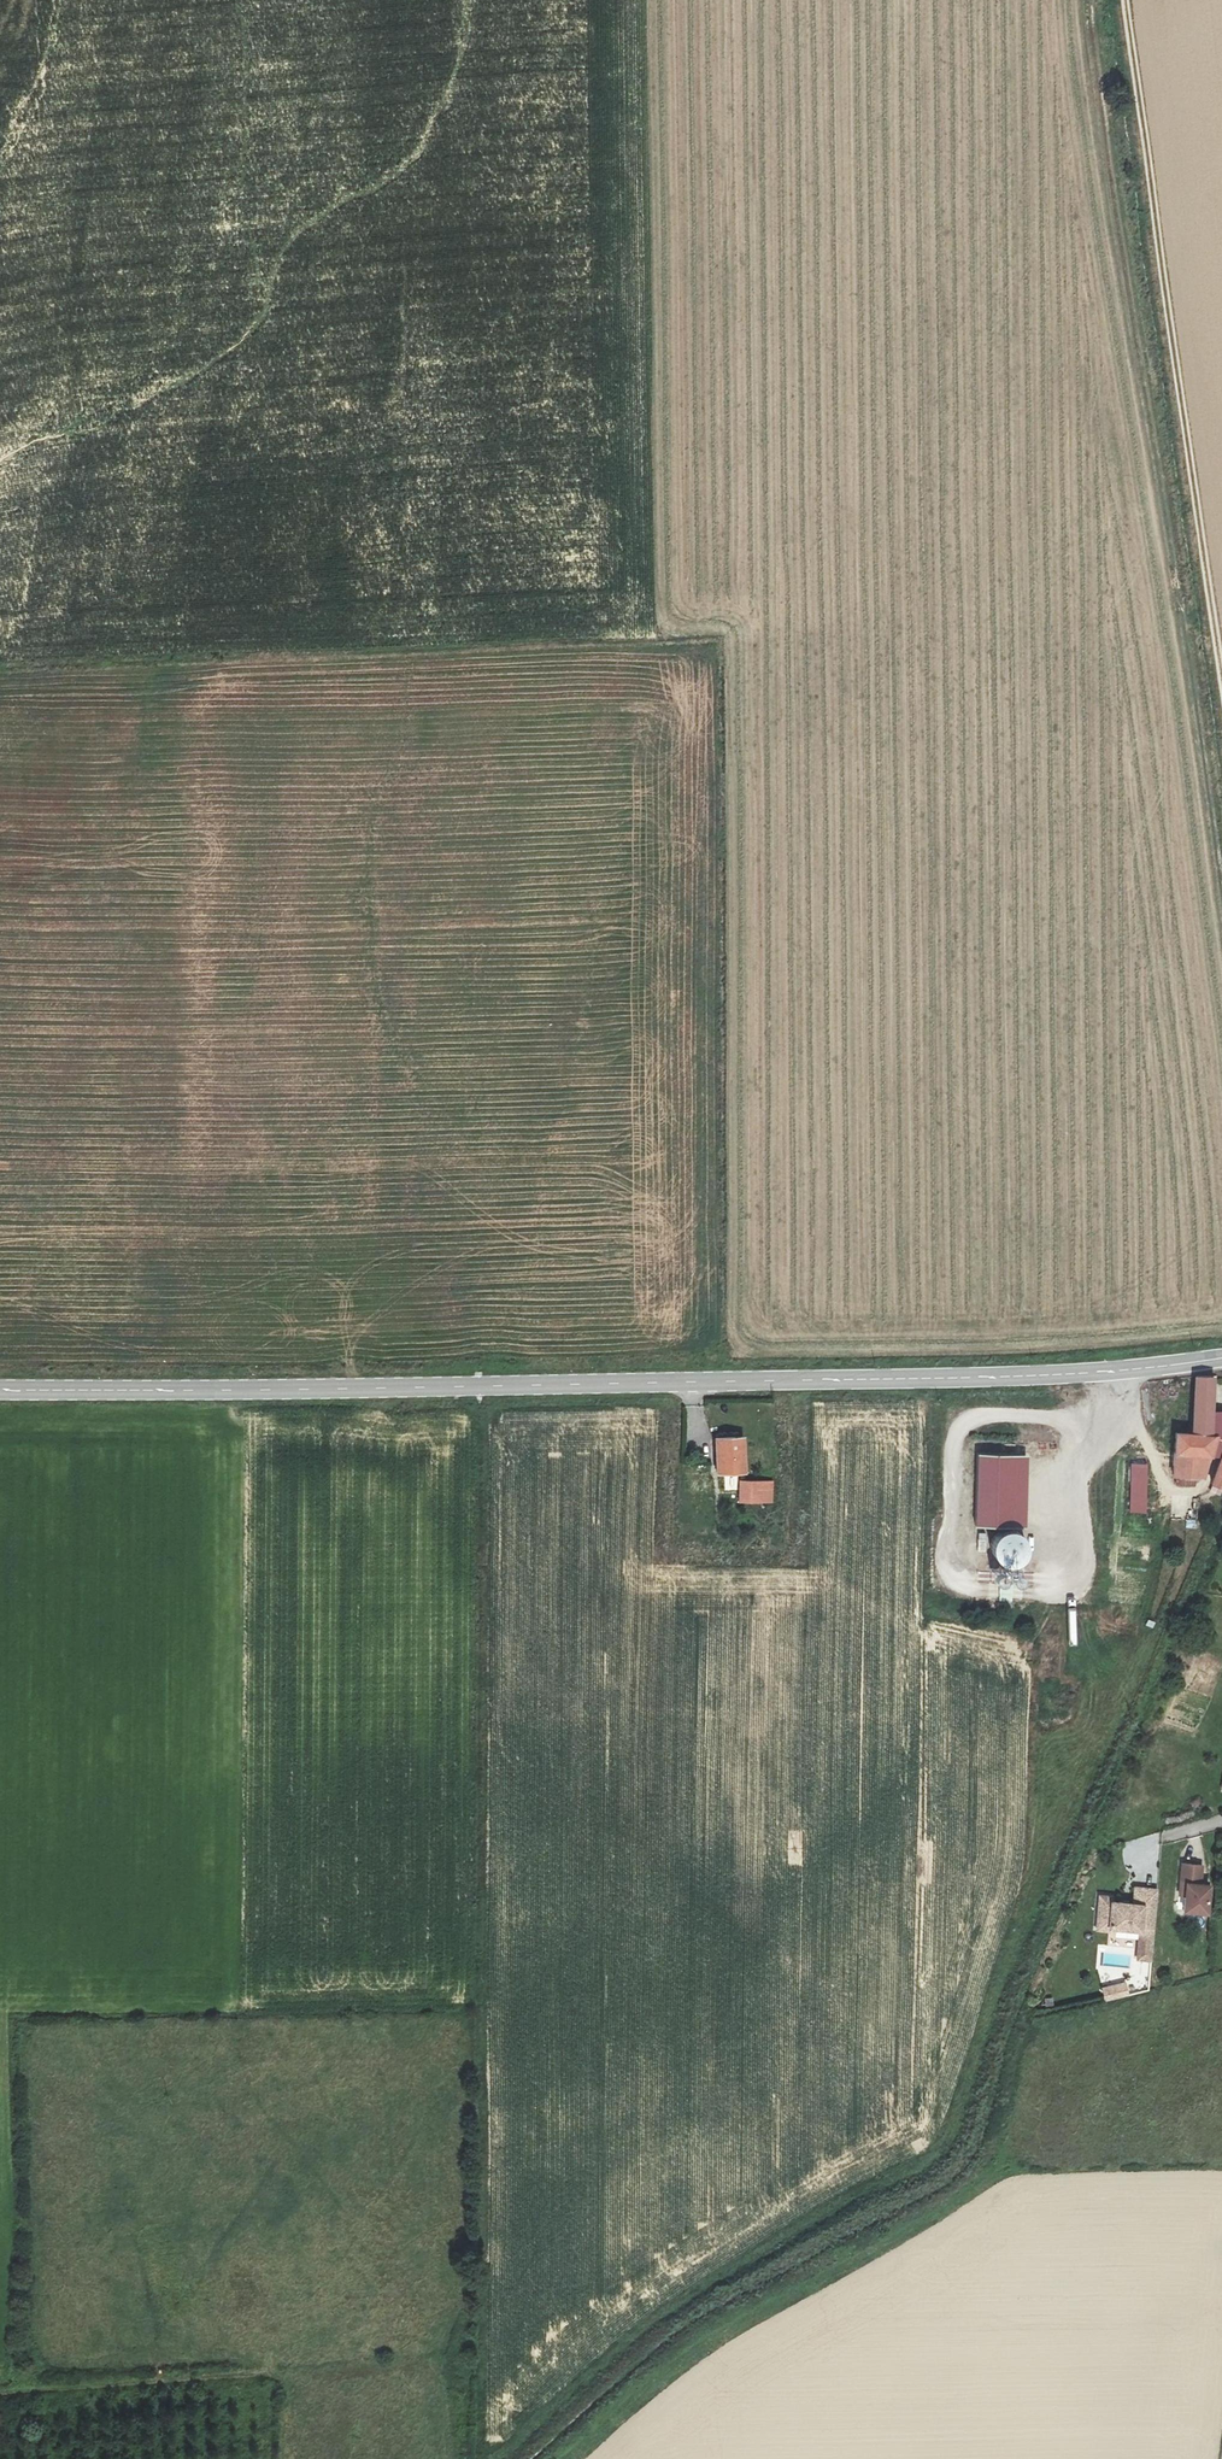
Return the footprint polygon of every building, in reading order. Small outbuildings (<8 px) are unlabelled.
[(1173,1475),(1196,1476),(1203,1476),(1208,1455),(1220,1456),(1210,1483),(1221,1488),(1221,1413),(1211,1412),(1213,1378),(1196,1378),(1192,1419),(1179,1418),(1173,1475)] [(741,1438),(715,1439),(716,1473),(743,1472),(741,1438)] [(978,1453),(976,1526),(1023,1528),(1026,1455),(978,1453)] [(1130,1513),(1146,1513),(1147,1465),(1131,1465),(1130,1513)] [(1196,1476),(1173,1475),(1176,1486),(1196,1485),(1196,1476)] [(771,1481),(739,1481),(738,1503),(771,1504),(771,1481)] [(995,1559),(1001,1565),(1008,1568),(1016,1568),(1023,1564),(1028,1557),(1030,1549),(1027,1541),(1022,1535),(1014,1532),(1006,1532),(999,1536),(994,1543),(993,1551),(995,1559)] [(1210,1888),(1201,1887),(1203,1867),(1181,1866),(1179,1896),(1188,1897),(1186,1914),(1208,1916),(1210,1888)] [(1111,1899),(1099,1898),(1096,1931),(1109,1932),(1109,1929),(1141,1932),(1138,1961),(1150,1962),(1156,1890),(1134,1888),(1132,1905),(1110,1903),(1111,1899)] [(1126,1984),(1102,1989),(1104,1999),(1128,1993),(1126,1984)]
